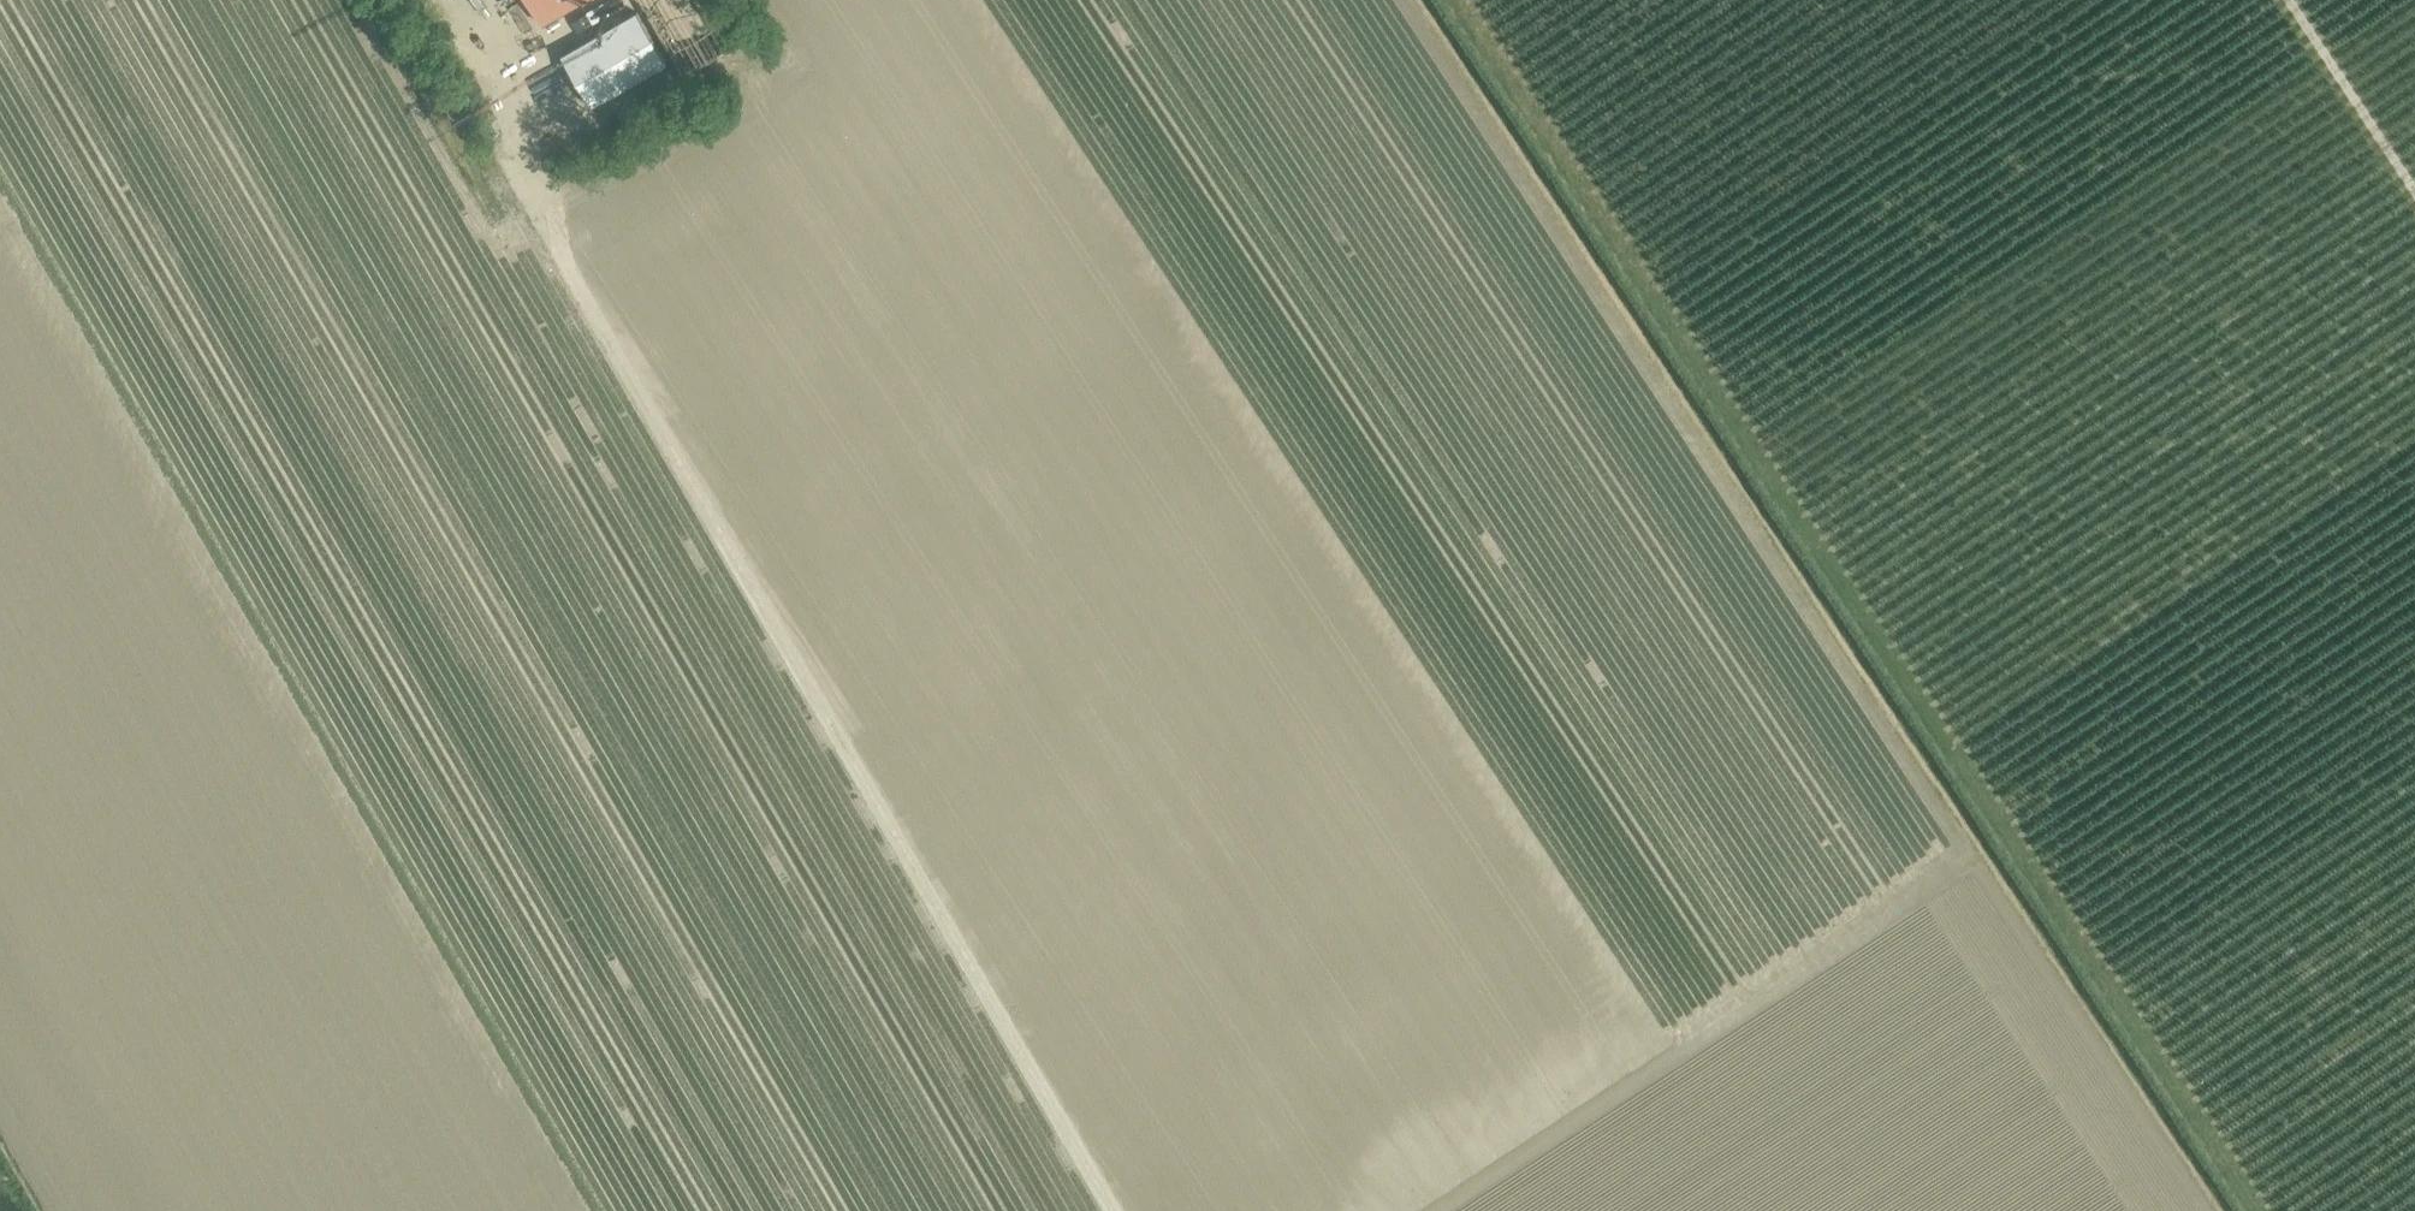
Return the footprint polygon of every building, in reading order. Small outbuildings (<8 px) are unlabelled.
[(581,0),(526,0),(540,24),(581,0)] [(674,59),(682,72),(732,43),(707,0),(640,0),(674,59)] [(589,108),(666,64),(636,13),(560,57),(589,108)]
